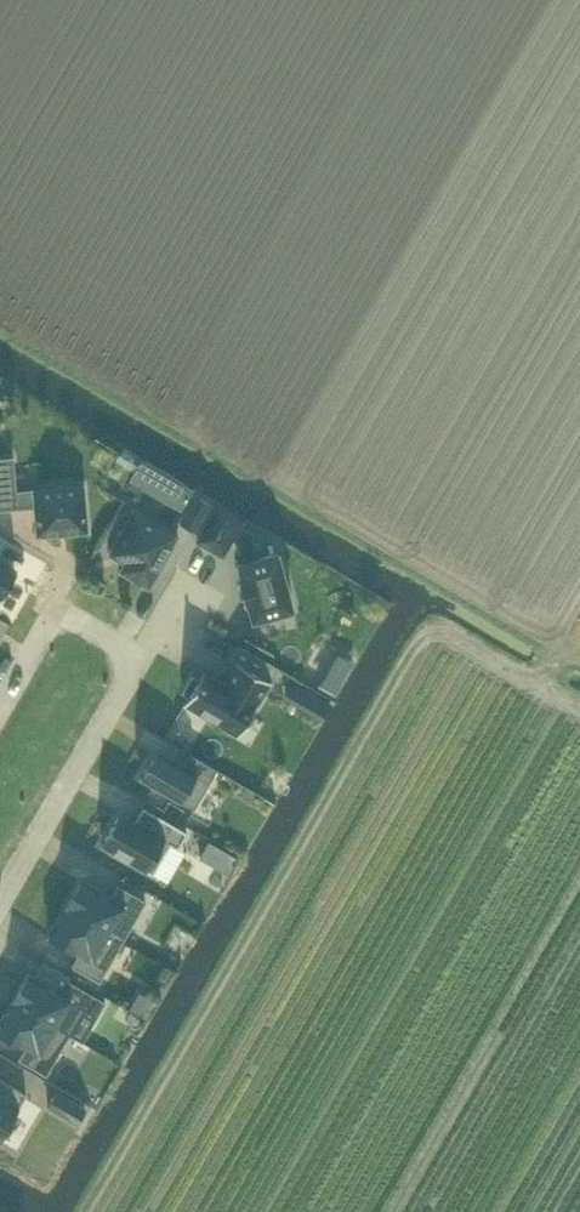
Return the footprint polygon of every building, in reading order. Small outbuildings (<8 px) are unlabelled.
[(34,490),(15,492),(12,458),(0,459),(0,507),(35,504),(38,531),(37,531),(38,534),(40,534),(40,533),(84,529),(84,530),(87,530),(87,527),(86,527),(83,488),(83,485),(81,485),(81,486),(36,490),(36,489),(34,490)] [(182,508),(194,487),(179,479),(146,460),(144,459),(143,458),(135,473),(148,481),(145,487),(182,508)] [(212,503),(195,494),(181,521),(196,530),(212,503)] [(231,539),(240,524),(242,521),(217,506),(197,539),(222,554),(231,539)] [(178,534),(134,509),(109,553),(125,562),(120,571),(148,587),(178,534)] [(252,531),(240,524),(231,539),(237,542),(242,562),(259,557),(252,531)] [(4,590),(20,564),(0,552),(0,588),(4,590)] [(259,557),(242,562),(238,563),(243,581),(240,582),(245,601),(248,601),(253,619),(292,609),(277,552),(259,557)] [(192,675),(183,692),(189,695),(184,702),(239,734),(270,680),(238,661),(224,683),(203,671),(198,678),(192,675)] [(325,671),(317,684),(334,694),(342,681),(325,671)] [(292,679),(285,691),(299,700),(306,688),(292,679)] [(156,750),(141,776),(194,807),(216,769),(189,753),(182,765),(156,750)] [(143,805),(135,820),(121,812),(102,844),(153,873),(170,843),(178,847),(187,831),(143,805)] [(0,832),(0,864),(14,839),(0,832)] [(210,861),(229,871),(237,856),(219,846),(208,839),(199,854),(210,861)] [(81,880),(65,907),(95,924),(123,940),(146,900),(118,884),(111,897),(81,880)] [(65,907),(49,934),(79,952),(72,964),(99,980),(123,940),(95,924),(65,907)] [(28,973),(12,1001),(55,1025),(69,1034),(85,1006),(98,1014),(105,1001),(65,978),(58,990),(28,973)] [(138,989),(128,1006),(145,1015),(154,999),(138,989)] [(0,1022),(0,1030),(26,1045),(19,1058),(46,1074),(54,1061),(69,1034),(55,1025),(12,1001),(0,1022)] [(26,1093),(0,1078),(0,1138),(26,1093)] [(56,1089),(46,1106),(75,1122),(85,1106),(56,1089)]
